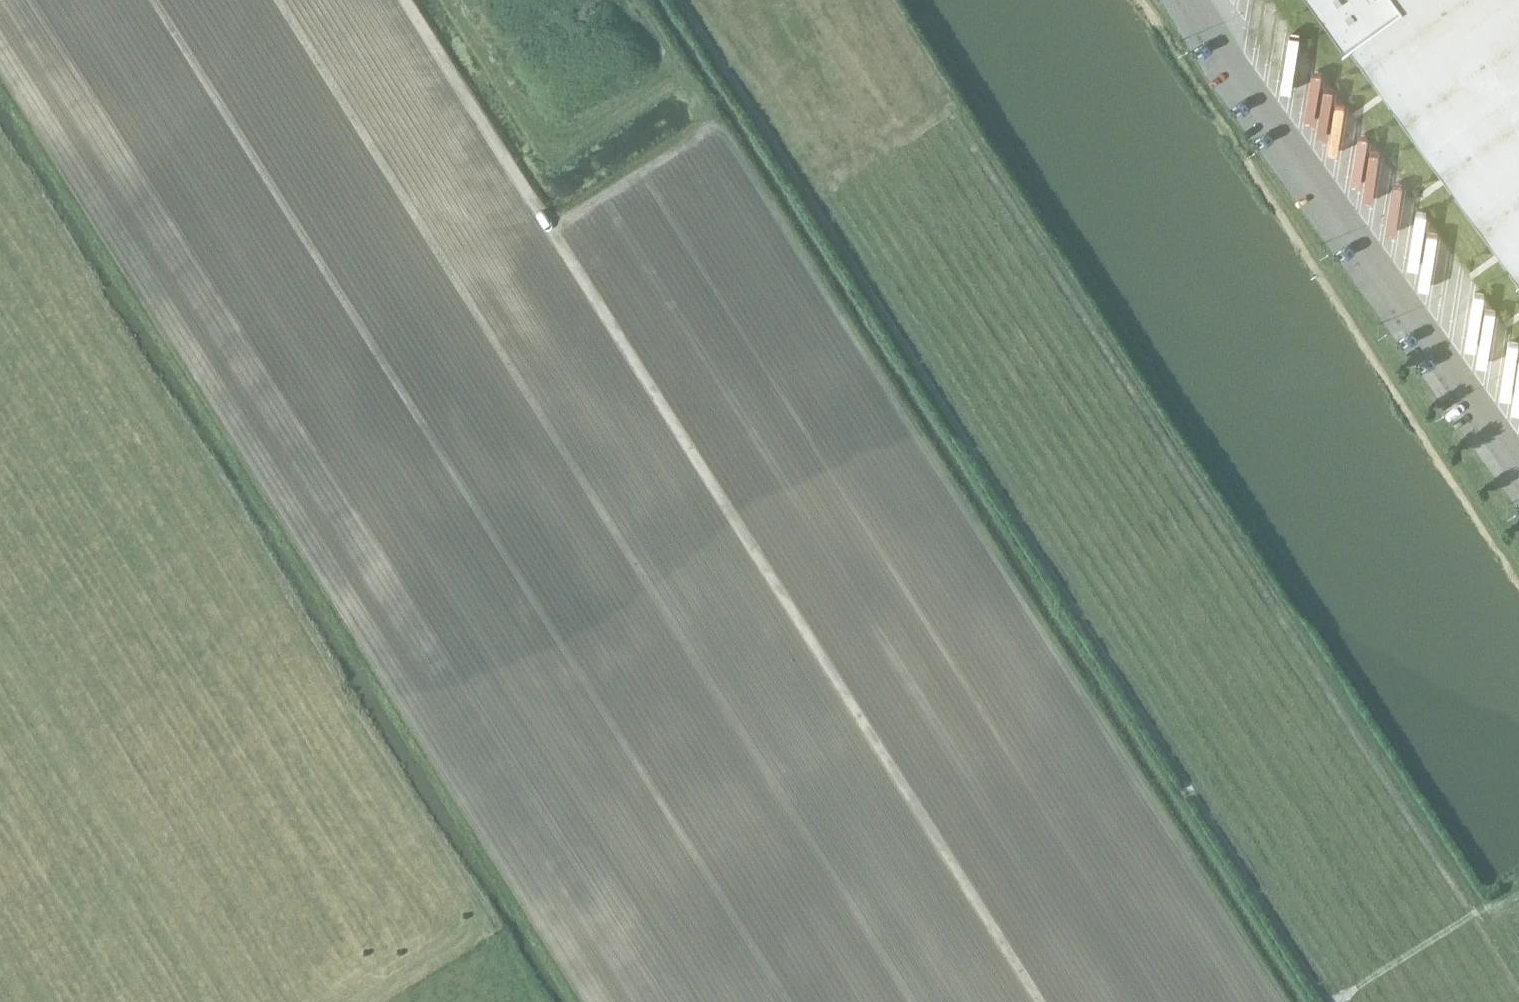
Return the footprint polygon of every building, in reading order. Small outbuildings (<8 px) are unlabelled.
[(1242,16),(1253,10),(1247,0),(1232,0),(1242,16)] [(1344,34),(1349,31),(1518,267),(1518,0),(1320,0),(1344,34)] [(1301,104),(1315,97),(1292,49),(1278,56),(1301,104)] [(1398,202),(1387,211),(1420,255),(1431,247),(1398,202)] [(1457,283),(1445,291),(1472,331),(1484,322),(1457,283)]
